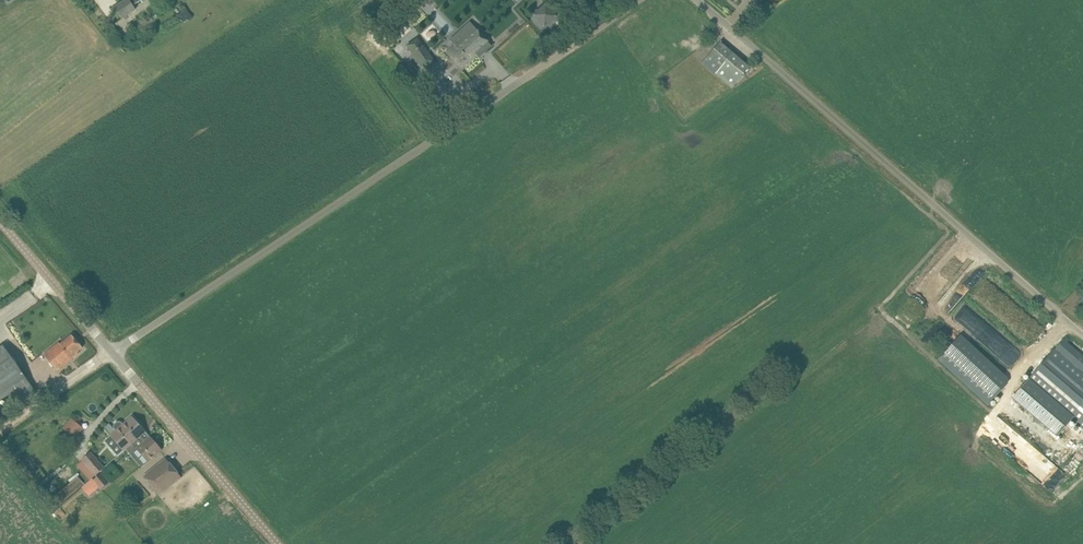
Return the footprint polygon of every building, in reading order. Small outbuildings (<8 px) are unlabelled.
[(112,9),(119,20),(134,10),(128,0),(124,0),(112,9)] [(564,0),(557,0),(545,11),(555,22),(571,8),(564,0)] [(455,45),(446,53),(461,69),(477,55),(479,57),(492,46),(476,28),(470,22),(450,40),(453,42),(455,45)] [(732,87),(749,67),(720,42),(702,63),(732,87)] [(424,46),(411,55),(421,69),(434,60),(424,46)] [(44,356),(58,371),(78,354),(77,352),(83,348),(71,335),(61,344),(59,342),(51,349),(44,356)] [(942,355),(938,359),(988,406),(1011,381),(960,335),(942,355)] [(1063,339),(1000,414),(1082,484),(1082,356),(1063,339)] [(29,383),(5,347),(0,350),(0,403),(29,383)] [(124,451),(132,443),(141,435),(146,441),(150,437),(132,416),(110,435),(124,451)] [(75,440),(84,429),(71,418),(62,428),(75,440)] [(148,462),(153,457),(161,450),(150,437),(146,441),(141,435),(132,443),(148,462)] [(89,478),(94,474),(95,476),(104,468),(91,452),(81,460),(83,462),(78,466),(89,478)] [(159,496),(173,484),(182,477),(165,458),(157,465),(143,477),(159,496)] [(101,489),(109,482),(102,473),(94,480),(92,478),(82,487),(89,496),(99,487),(101,489)] [(84,484),(78,476),(51,500),(57,507),(84,484)]
